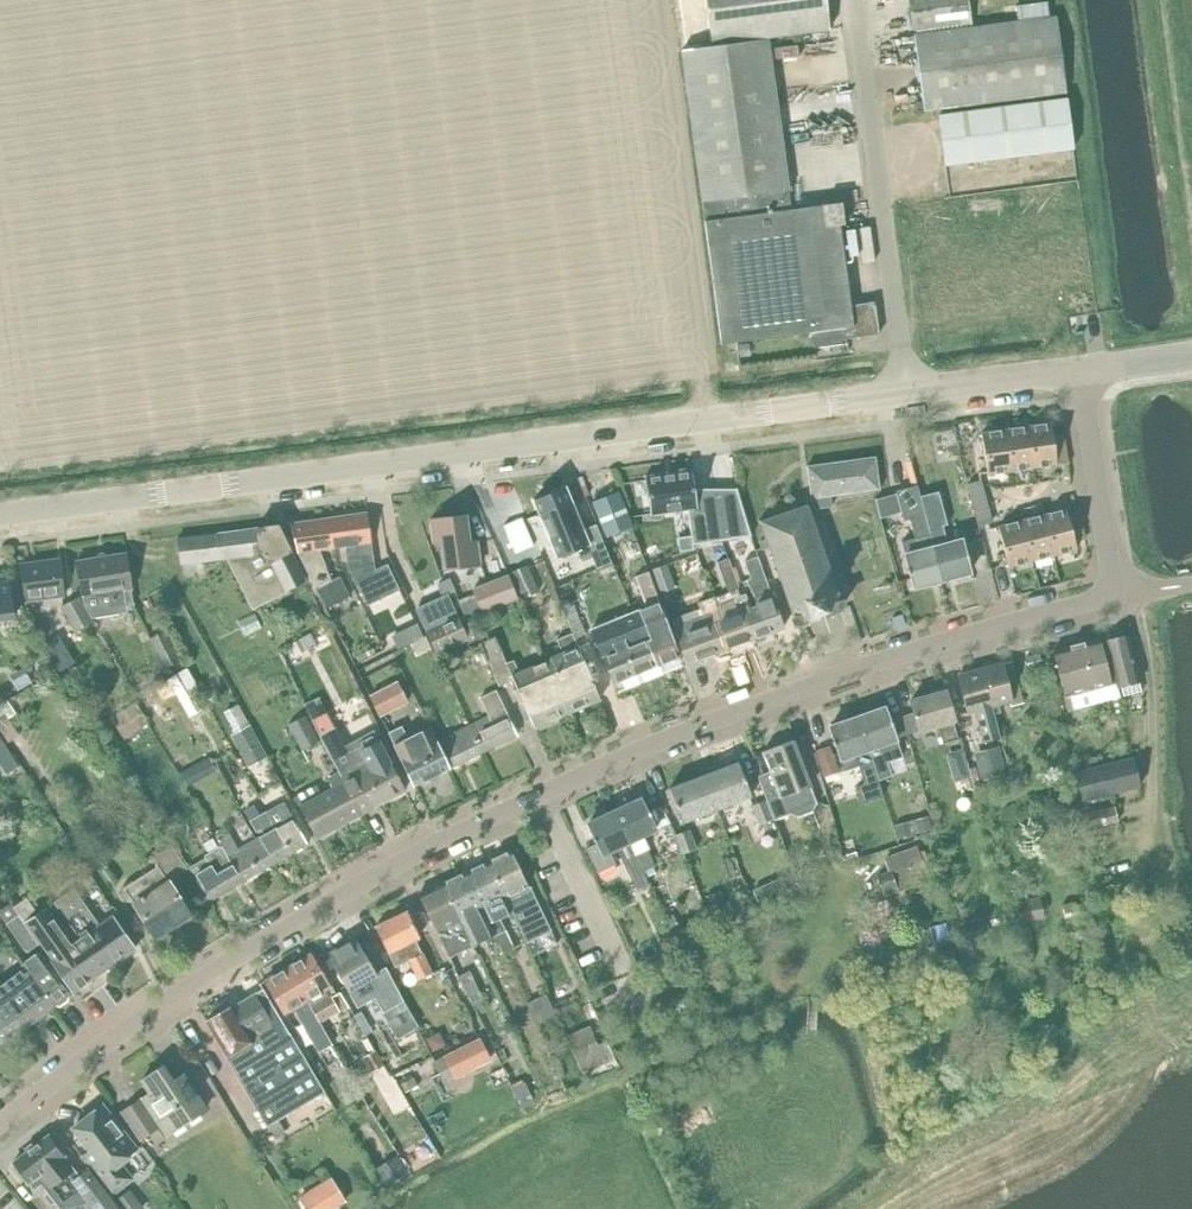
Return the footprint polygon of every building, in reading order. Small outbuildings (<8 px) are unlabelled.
[(829,29),(825,0),(705,0),(711,45),(829,29)] [(913,30),(970,22),(967,0),(909,0),(913,30)] [(1056,15),(914,35),(924,110),(1066,91),(1056,15)] [(767,39),(681,51),(721,344),(812,332),(814,347),(847,343),(846,339),(879,334),(875,301),(869,302),(850,305),(840,224),(844,224),(841,203),(791,210),(767,39)] [(1067,98),(939,115),(945,164),(1074,150),(1067,98)] [(1050,422),(1031,425),(1037,466),(1066,462),(1063,435),(1052,437),(1050,422)] [(1012,470),(1037,466),(1031,425),(1006,429),(1012,470)] [(1012,470),(1006,429),(981,432),(987,473),(1012,470)] [(873,456),(804,466),(808,499),(812,498),(813,509),(831,506),(830,496),(877,489),(873,456)] [(691,469),(644,476),(650,514),(687,508),(691,536),(692,545),(751,536),(736,488),(695,495),(691,469)] [(980,480),(967,483),(978,525),(991,521),(980,480)] [(917,484),(895,490),(903,520),(910,518),(918,551),(905,555),(908,568),(907,569),(908,573),(909,573),(913,586),(941,579),(919,495),(920,495),(917,484)] [(565,486),(534,500),(557,557),(576,549),(581,561),(592,556),(597,568),(611,562),(596,524),(583,529),(565,486)] [(618,490),(592,501),(606,536),(633,525),(618,490)] [(920,495),(919,495),(941,579),(970,571),(967,557),(968,557),(967,552),(965,553),(962,539),(947,543),(942,525),(946,524),(938,490),(920,495)] [(805,505),(758,521),(794,623),(841,607),(805,505)] [(1076,506),(1046,513),(1057,553),(1076,548),(1072,534),(1082,532),(1076,506)] [(367,512),(329,517),(333,547),(345,545),(348,566),(349,567),(368,605),(400,589),(387,564),(375,569),(367,512)] [(1032,560),(1057,553),(1046,513),(1022,520),(1032,560)] [(469,541),(466,515),(429,519),(432,542),(440,541),(444,569),(480,564),(477,540),(469,541)] [(333,547),(329,517),(290,523),(290,524),(298,552),(326,607),(350,595),(340,576),(331,581),(319,549),(333,547)] [(521,517),(503,525),(515,553),(533,546),(521,517)] [(1032,560),(1022,520),(998,526),(1008,566),(1032,560)] [(277,524),(217,532),(230,556),(225,558),(250,608),(304,581),(277,524)] [(542,530),(533,534),(537,544),(546,540),(542,530)] [(217,532),(176,538),(179,563),(225,558),(230,556),(217,532)] [(691,536),(678,538),(680,551),(693,549),(692,545),(691,536)] [(76,562),(81,592),(84,605),(91,617),(119,613),(118,605),(133,603),(125,554),(76,562)] [(750,608),(738,613),(747,639),(782,627),(772,599),(757,556),(744,561),(750,578),(746,580),(756,606),(750,608)] [(58,558),(21,563),(25,599),(62,594),(58,558)] [(728,558),(717,562),(728,591),(739,588),(728,558)] [(526,564),(509,572),(522,599),(539,592),(526,564)] [(675,588),(666,564),(652,569),(660,593),(675,588)] [(648,571),(635,576),(646,606),(637,610),(658,663),(679,655),(658,603),(660,602),(648,571)] [(481,612),(517,598),(508,575),(472,589),(481,612)] [(12,616),(8,584),(0,585),(0,618),(12,616)] [(722,648),(747,639),(738,613),(750,608),(745,594),(716,604),(720,619),(713,622),(722,648)] [(78,596),(61,605),(75,631),(92,621),(78,596)] [(447,596),(417,610),(426,630),(436,652),(466,638),(456,617),(447,596)] [(720,619),(716,604),(713,596),(699,602),(700,605),(694,607),(696,612),(671,621),(685,662),(722,648),(713,622),(720,619)] [(572,632),(571,632),(577,647),(589,642),(573,604),(562,608),(572,632)] [(658,663),(637,610),(591,629),(602,656),(624,646),(635,673),(658,663)] [(194,628),(184,634),(191,646),(201,640),(194,628)] [(163,630),(150,637),(166,668),(179,660),(163,630)] [(405,630),(392,636),(398,648),(410,642),(405,630)] [(577,647),(571,632),(556,639),(562,653),(543,661),(567,713),(600,698),(577,647)] [(58,635),(45,643),(61,670),(74,662),(58,635)] [(1104,641),(1110,665),(1117,687),(1121,686),(1124,695),(1142,690),(1140,681),(1139,681),(1127,635),(1104,641)] [(567,713),(543,661),(517,673),(514,666),(516,665),(513,659),(506,662),(494,636),(479,642),(498,686),(512,680),(534,728),(567,713)] [(1120,697),(1110,665),(1105,666),(1098,638),(1052,650),(1068,711),(1120,697)] [(301,639),(290,645),(295,655),(307,649),(301,639)] [(624,646),(602,656),(612,682),(635,673),(624,646)] [(481,651),(470,656),(475,668),(486,663),(481,651)] [(1039,653),(1023,657),(1027,670),(1043,666),(1039,653)] [(1011,661),(983,668),(992,706),(999,704),(1009,701),(1010,706),(1023,703),(1011,661)] [(9,675),(18,691),(32,683),(24,667),(9,675)] [(187,668),(168,678),(188,716),(207,706),(187,668)] [(1001,712),(999,704),(992,706),(983,668),(959,674),(968,712),(976,710),(984,742),(1000,738),(994,714),(1001,712)] [(397,680),(369,695),(379,716),(408,702),(397,680)] [(160,688),(148,695),(163,722),(175,715),(160,688)] [(489,717),(468,727),(481,754),(517,737),(504,710),(505,710),(496,689),(479,697),(489,717)] [(944,689),(909,699),(918,730),(936,725),(941,743),(957,739),(952,721),(953,721),(944,689)] [(113,709),(108,713),(123,738),(148,723),(132,697),(113,709)] [(319,698),(303,706),(319,735),(335,727),(319,698)] [(885,707),(857,718),(881,780),(892,776),(887,762),(903,756),(897,738),(892,727),(885,707)] [(0,717),(0,729),(8,743),(19,736),(6,713),(0,717)] [(305,714),(287,724),(301,750),(319,740),(305,714)] [(857,718),(830,728),(841,759),(845,770),(859,765),(865,782),(859,785),(865,801),(886,793),(881,780),(857,718)] [(249,723),(231,734),(248,767),(267,756),(249,723)] [(446,770),(425,727),(411,734),(405,732),(401,725),(388,732),(393,743),(392,744),(395,749),(393,749),(411,787),(446,770)] [(481,754),(468,727),(438,742),(430,725),(425,727),(446,770),(481,754)] [(335,727),(319,735),(339,772),(337,773),(358,814),(403,791),(379,743),(372,730),(344,745),(335,727)] [(12,754),(0,736),(0,762),(12,754)] [(817,803),(816,801),(810,785),(811,785),(793,740),(764,752),(771,770),(758,775),(775,820),(793,813),(797,815),(813,809),(817,803)] [(830,745),(814,751),(823,777),(838,771),(830,745)] [(1006,773),(999,746),(975,752),(982,780),(1006,773)] [(1132,758),(1075,772),(1082,800),(1139,785),(1132,758)] [(687,780),(670,787),(683,821),(701,814),(700,811),(710,808),(711,810),(717,807),(723,805),(726,812),(736,809),(733,801),(752,794),(739,760),(721,767),(704,774),(687,780)] [(957,765),(952,775),(954,782),(969,778),(965,763),(957,765)] [(192,767),(181,773),(187,784),(198,778),(192,767)] [(314,838),(358,814),(337,773),(336,771),(326,777),(332,788),(320,794),(314,784),(292,796),(314,838)] [(642,799),(615,812),(645,870),(656,865),(641,835),(656,828),(642,799)] [(766,799),(752,805),(759,824),(773,819),(766,799)] [(147,801),(135,808),(142,820),(154,813),(147,801)] [(265,811),(288,853),(304,844),(280,803),(265,811)] [(254,804),(244,810),(250,820),(260,814),(254,804)] [(1085,812),(1089,829),(1118,822),(1114,804),(1085,812)] [(272,863),(288,853),(265,811),(260,814),(250,820),(256,831),(259,830),(261,834),(257,836),(272,863)] [(240,812),(230,818),(236,829),(247,823),(240,812)] [(645,870),(615,812),(588,825),(596,842),(586,848),(598,873),(616,864),(609,850),(616,847),(637,890),(649,884),(643,871),(645,870)] [(898,837),(933,828),(928,813),(894,823),(898,837)] [(155,815),(143,823),(149,833),(162,825),(155,815)] [(163,827),(150,835),(157,847),(170,838),(163,827)] [(688,829),(675,834),(682,854),(696,848),(688,829)] [(272,863),(257,836),(234,850),(225,834),(215,840),(218,845),(239,882),(272,863)] [(156,866),(122,887),(153,936),(187,914),(166,882),(187,868),(171,843),(151,856),(156,866)] [(239,882),(218,845),(202,855),(204,858),(188,867),(193,874),(192,875),(207,901),(239,882)] [(896,869),(876,876),(884,896),(898,890),(900,896),(906,894),(903,888),(929,879),(917,845),(892,854),(896,869)] [(511,849),(488,860),(511,911),(513,918),(522,936),(547,925),(534,898),(533,898),(511,849)] [(493,933),(495,936),(506,931),(499,917),(511,911),(488,860),(465,872),(488,920),(489,925),(493,933)] [(487,921),(465,872),(443,883),(460,918),(471,943),(493,933),(489,925),(487,921)] [(782,877),(753,889),(760,905),(788,893),(782,877)] [(473,946),(460,918),(443,883),(419,894),(449,958),(473,946)] [(26,897),(14,906),(38,943),(71,991),(133,949),(111,916),(99,924),(74,887),(53,902),(79,938),(68,945),(47,914),(41,919),(26,897)] [(1025,891),(1014,893),(1020,924),(1045,918),(1040,896),(1027,899),(1025,891)] [(720,894),(707,898),(711,911),(724,907),(720,894)] [(1076,901),(1062,904),(1071,940),(1085,936),(1076,901)] [(14,906),(11,902),(0,909),(0,915),(26,952),(38,943),(14,906)] [(405,911),(375,925),(395,966),(410,959),(420,979),(432,973),(415,940),(418,938),(405,911)] [(890,918),(878,922),(885,939),(896,935),(890,918)] [(946,923),(930,927),(935,946),(951,942),(946,923)] [(506,931),(495,936),(501,950),(503,952),(513,947),(506,931)] [(355,937),(327,955),(348,991),(361,984),(368,996),(373,994),(383,1012),(403,1000),(386,966),(384,967),(385,969),(377,974),(355,937)] [(25,967),(53,1005),(54,1004),(58,1005),(67,998),(67,994),(69,993),(52,971),(53,970),(38,950),(23,962),(27,966),(25,967)] [(310,952),(286,966),(320,1023),(348,1006),(340,992),(337,994),(331,984),(328,986),(323,976),(324,975),(310,952)] [(332,1044),(320,1023),(286,966),(265,979),(284,1013),(294,1008),(319,1051),(332,1044)] [(0,986),(0,1010),(6,1005),(24,1027),(53,1005),(25,967),(0,986)] [(469,970),(458,976),(465,990),(473,1006),(484,1000),(469,970)] [(232,1005),(205,1020),(248,1092),(268,1127),(325,1093),(295,1042),(290,1033),(288,1034),(262,989),(254,994),(233,1006),(232,1005)] [(546,993),(526,1003),(537,1025),(557,1015),(546,993)] [(553,1005),(560,1019),(578,1012),(572,997),(553,1005)] [(403,1000),(383,1012),(398,1036),(418,1024),(403,1000)] [(24,1027),(6,1005),(0,1010),(0,1046),(24,1027)] [(589,1025),(566,1035),(582,1073),(615,1058),(607,1040),(597,1044),(589,1025)] [(436,1033),(426,1038),(433,1051),(445,1045),(440,1035),(436,1033)] [(479,1039),(434,1061),(440,1072),(451,1067),(455,1076),(489,1060),(479,1039)] [(385,1064),(376,1049),(362,1057),(371,1072),(385,1064)] [(140,1100),(121,1112),(140,1140),(158,1127),(164,1136),(206,1108),(188,1082),(178,1088),(162,1066),(141,1081),(149,1093),(140,1100)] [(413,1077),(401,1084),(405,1092),(418,1085),(413,1077)] [(525,1082),(513,1088),(522,1108),(534,1102),(525,1082)] [(80,1157),(90,1169),(98,1180),(110,1195),(131,1179),(119,1164),(136,1150),(101,1105),(72,1128),(89,1150),(80,1157)] [(90,1169),(79,1177),(49,1136),(12,1163),(32,1191),(40,1185),(58,1208),(120,1208),(98,1180),(90,1169)] [(396,1155),(375,1168),(385,1184),(406,1172),(396,1155)] [(297,1196),(305,1208),(334,1208),(347,1201),(331,1176),(297,1196)] [(115,1201),(121,1208),(144,1208),(130,1189),(115,1201)]
